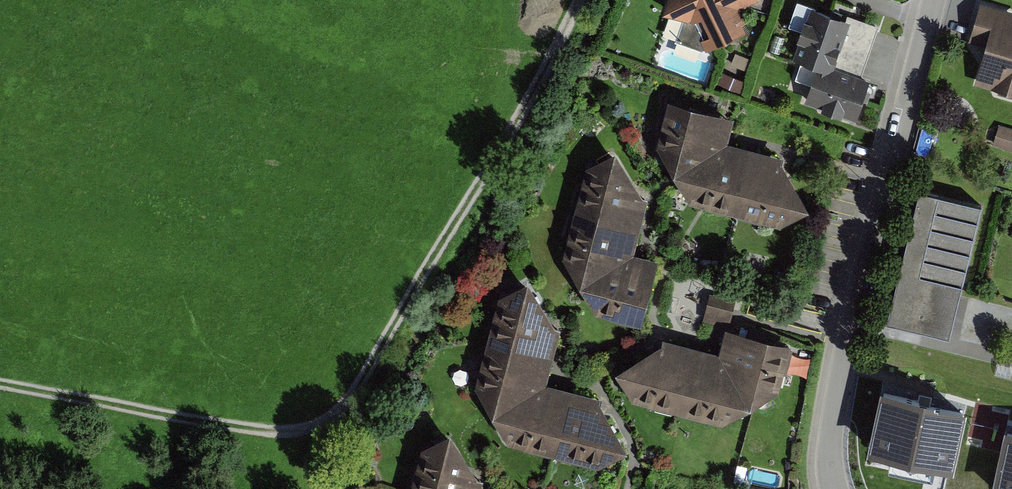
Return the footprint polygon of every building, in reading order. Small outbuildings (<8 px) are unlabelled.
[(656,14),(680,23),(674,43),(702,52),(742,31),(735,15),(753,6),(751,0),(663,0),(656,14)] [(978,5),(967,44),(979,47),(969,85),(1011,96),(1011,32),(1008,31),(1011,16),(1011,14),(978,5)] [(876,31),(807,9),(784,82),(801,88),(796,103),(852,120),(865,79),(861,77),(876,31)] [(656,145),(673,170),(728,140),(734,115),(668,98),(656,145)] [(992,144),(1011,150),(1011,127),(999,123),(992,144)] [(689,201),(734,212),(751,146),(728,140),(673,170),(689,201)] [(587,164),(574,209),(640,227),(649,195),(642,193),(615,145),(587,164)] [(783,154),(751,146),(734,212),(779,223),(809,204),(781,160),(783,154)] [(919,187),(886,319),(949,334),(982,202),(919,187)] [(633,251),(640,227),(574,209),(562,255),(579,281),(633,251)] [(658,258),(633,251),(579,281),(596,311),(641,323),(658,258)] [(498,294),(486,340),(553,357),(561,325),(555,324),(528,276),(498,294)] [(710,293),(703,318),(729,325),(736,300),(710,293)] [(725,326),(718,350),(751,404),(779,389),(791,343),(725,326)] [(632,398),(677,410),(695,344),(663,336),(662,341),(616,367),(632,398)] [(546,381),(553,357),(486,340),(475,385),(492,411),(546,381)] [(718,350),(695,344),(677,410),(723,422),(751,404),(718,350)] [(508,441),(553,453),(570,387),(546,381),(492,411),(508,441)] [(953,467),(966,407),(934,399),(935,396),(882,384),(867,448),(953,467)] [(601,395),(570,387),(553,453),(598,465),(627,446),(600,401),(601,395)] [(1005,425),(991,488),(1011,488),(1011,426),(1005,425)] [(409,488),(480,488),(483,477),(477,475),(450,427),(420,446),(409,488)]
